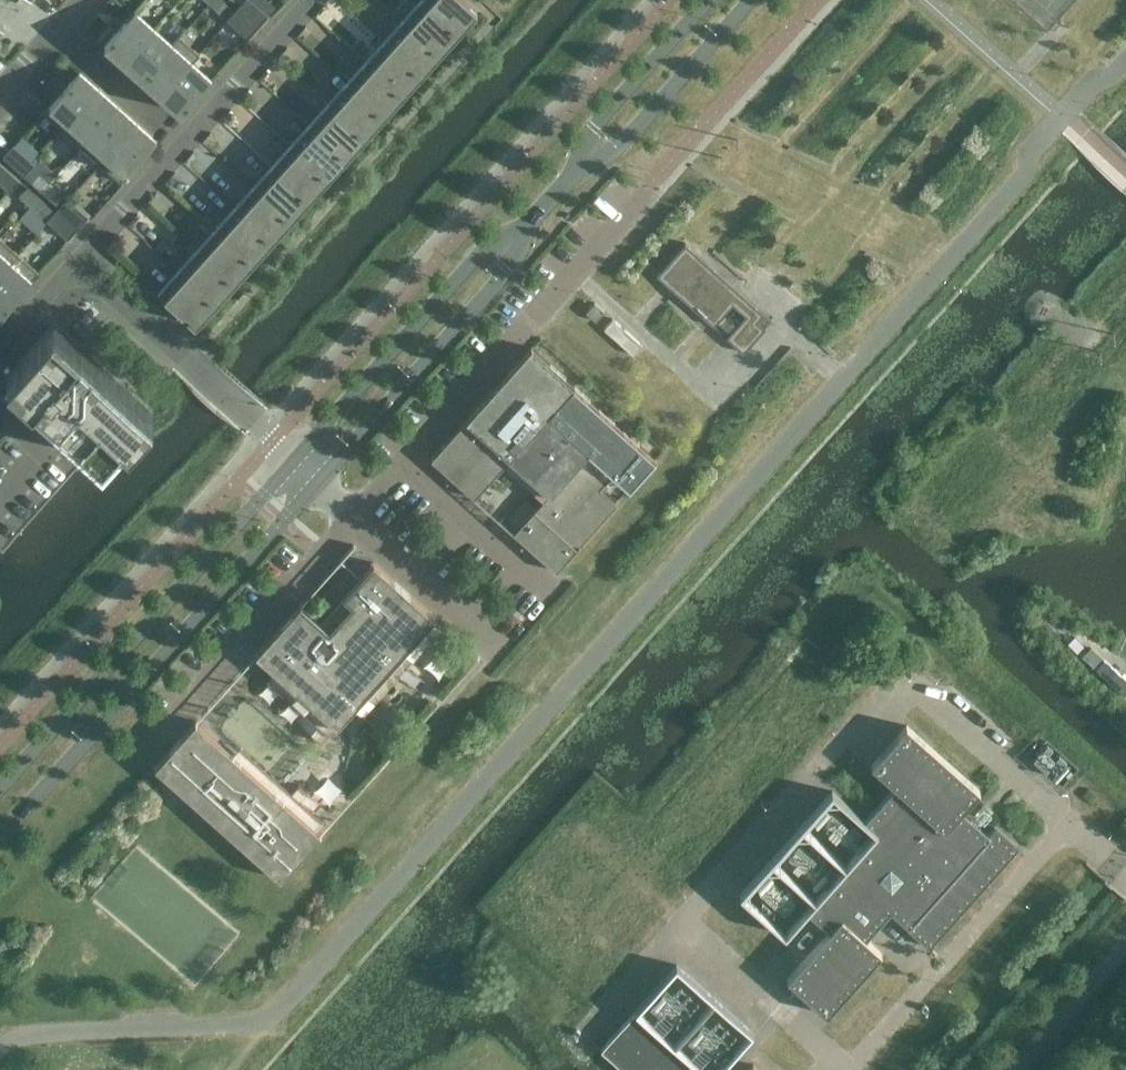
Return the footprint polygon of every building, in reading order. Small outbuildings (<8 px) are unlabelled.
[(210,3),(220,12),(227,3),(224,0),(212,0),(210,3)] [(237,7),(258,26),(268,15),(252,0),(244,0),(237,7)] [(426,3),(458,31),(477,9),(467,0),(429,0),(426,3)] [(458,31),(426,3),(408,24),(439,52),(458,31)] [(248,37),(258,26),(237,7),(227,19),(248,37)] [(124,60),(154,27),(135,9),(105,42),(124,60)] [(439,52),(408,24),(389,45),(420,73),(439,52)] [(172,42),(154,27),(124,60),(143,77),(180,36),(179,34),(172,42)] [(162,94),(199,52),(180,36),(143,77),(162,94)] [(420,73),(389,45),(370,66),(402,94),(420,73)] [(200,53),(199,52),(162,94),(182,111),(212,78),(193,61),(200,53)] [(402,94),(370,66),(352,87),(383,115),(402,94)] [(62,129),(97,89),(78,72),(43,111),(62,129)] [(383,115),(352,87),(333,107),(364,135),(383,115)] [(81,146),(117,106),(97,89),(62,129),(81,146)] [(100,163),(136,123),(117,106),(81,146),(100,163)] [(364,135),(333,107),(314,128),(346,156),(364,135)] [(155,141),(136,124),(136,123),(100,163),(120,180),(155,141)] [(346,156),(314,128),(296,149),(327,177),(346,156)] [(35,162),(14,144),(3,155),(24,174),(35,162)] [(327,177),(296,149),(277,170),(308,198),(327,177)] [(20,179),(0,161),(0,182),(9,190),(20,179)] [(308,198),(277,170),(258,191),(290,219),(308,198)] [(40,173),(33,181),(42,190),(49,182),(40,173)] [(49,182),(42,190),(52,199),(59,190),(49,182)] [(20,195),(30,203),(37,195),(28,186),(20,195)] [(290,219),(258,191),(240,212),(271,239),(290,219)] [(30,203),(40,212),(47,204),(37,195),(30,203)] [(67,197),(57,208),(78,227),(88,215),(67,197)] [(68,238),(78,227),(57,208),(47,220),(68,238)] [(271,239),(240,212),(221,232),(252,260),(271,239)] [(252,260),(221,232),(202,253),(234,281),(252,260)] [(19,253),(0,236),(0,237),(0,275),(19,253)] [(772,320),(697,252),(685,242),(657,274),(744,352),(772,320)] [(20,254),(19,253),(0,275),(0,311),(2,312),(39,271),(20,254)] [(234,281),(202,253),(184,274),(215,302),(234,281)] [(215,302),(184,274),(164,296),(195,324),(215,302)] [(595,302),(587,311),(596,319),(604,311),(595,302)] [(642,344),(613,318),(604,328),(633,354),(642,344)] [(7,373),(93,451),(138,401),(52,324),(7,373)] [(657,459),(532,346),(431,458),(475,497),(510,457),(549,492),(513,531),(557,571),(618,503),(601,487),(613,473),(630,489),(657,459)] [(301,603),(259,650),(340,724),(435,617),(374,562),(343,596),(352,603),(329,628),(301,603)] [(1052,660),(1073,677),(1081,666),(1061,650),(1052,660)] [(196,720),(156,766),(281,878),(322,833),(196,720)] [(267,756),(282,765),(300,736),(277,723),(267,740),(274,744),(267,756)] [(865,819),(832,790),(740,893),(786,934),(807,910),(830,930),(788,978),(827,1013),(882,952),(866,938),(891,910),(907,925),(929,945),(1016,847),(993,827),(975,847),(949,823),(980,789),(906,724),(871,764),(895,785),(865,819)] [(981,823),(993,810),(985,803),(973,816),(981,823)] [(602,1048),(627,1069),(705,1069),(636,1009),(602,1048)]
